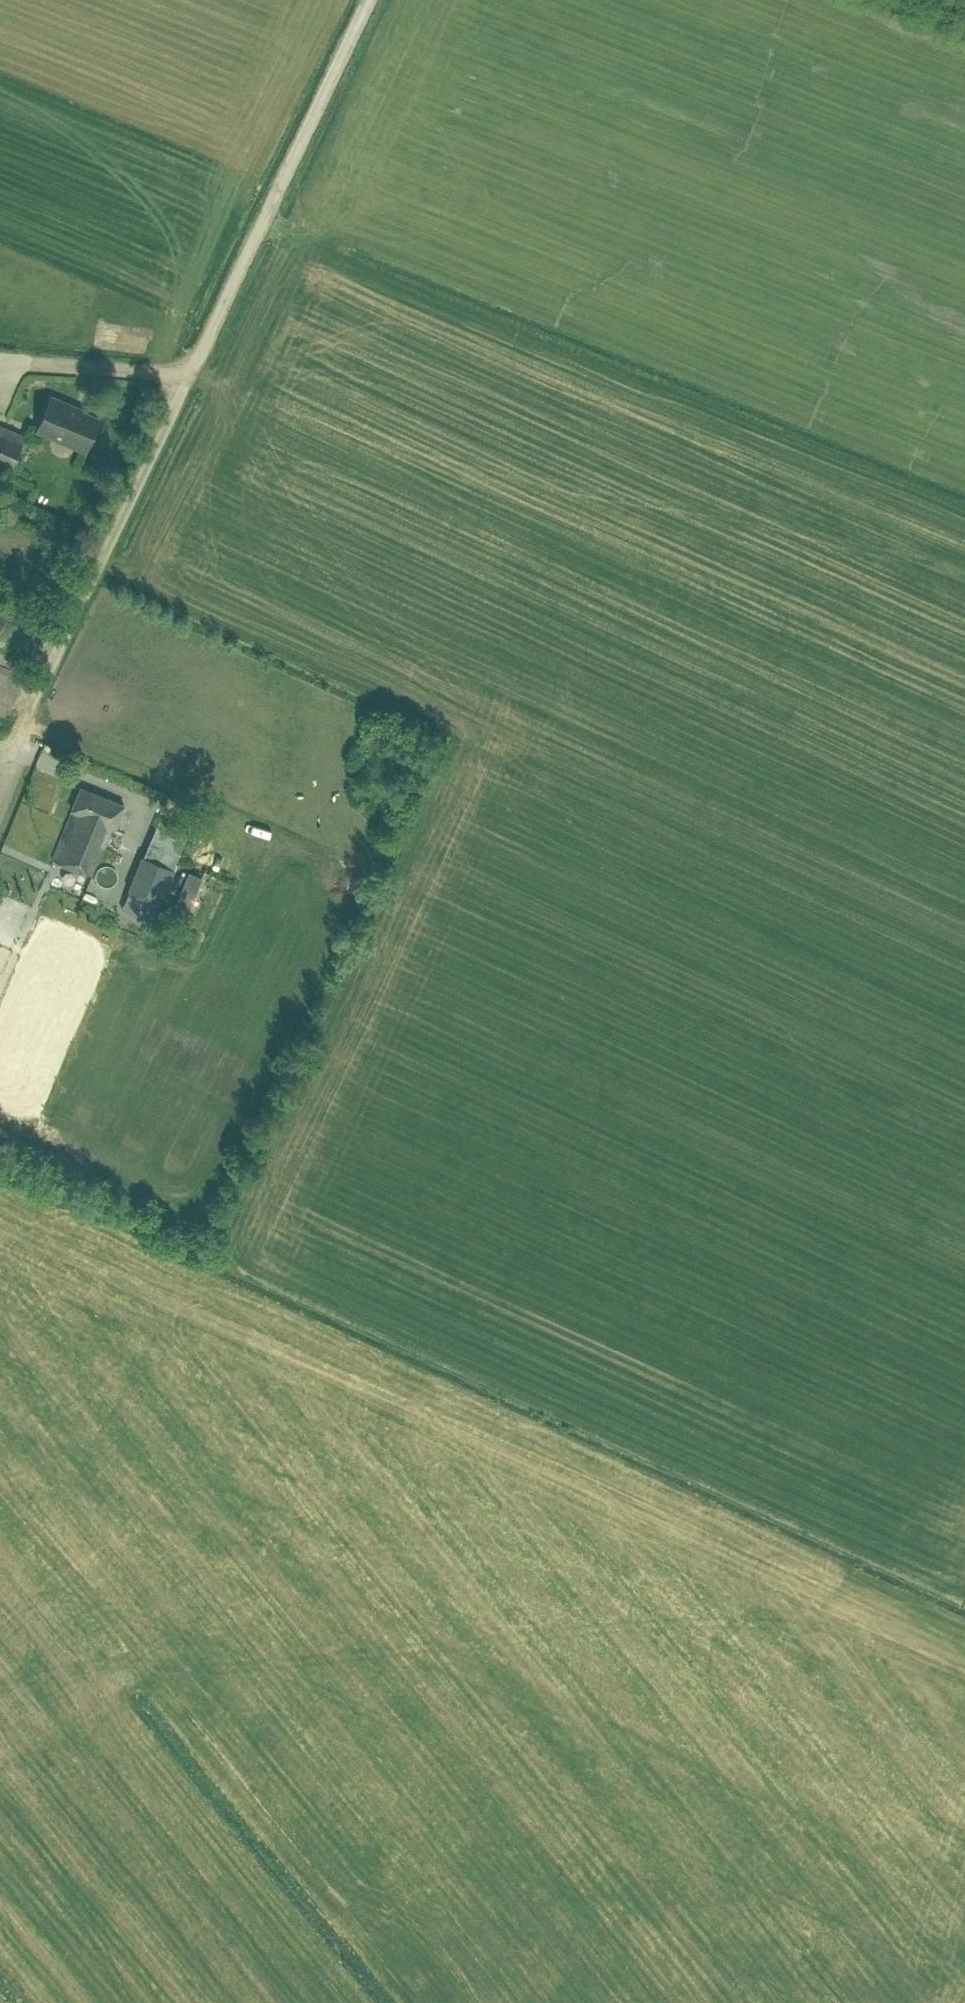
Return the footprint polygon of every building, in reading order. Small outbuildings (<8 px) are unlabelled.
[(72,406),(51,397),(38,431),(86,450),(99,419),(72,408),(72,406)] [(0,426),(0,470),(10,474),(25,436),(0,426)] [(125,805),(81,788),(72,811),(73,811),(52,862),(92,878),(113,827),(116,828),(125,805)] [(141,858),(128,891),(158,903),(171,871),(141,858)] [(189,870),(173,906),(186,912),(202,875),(189,870)]
